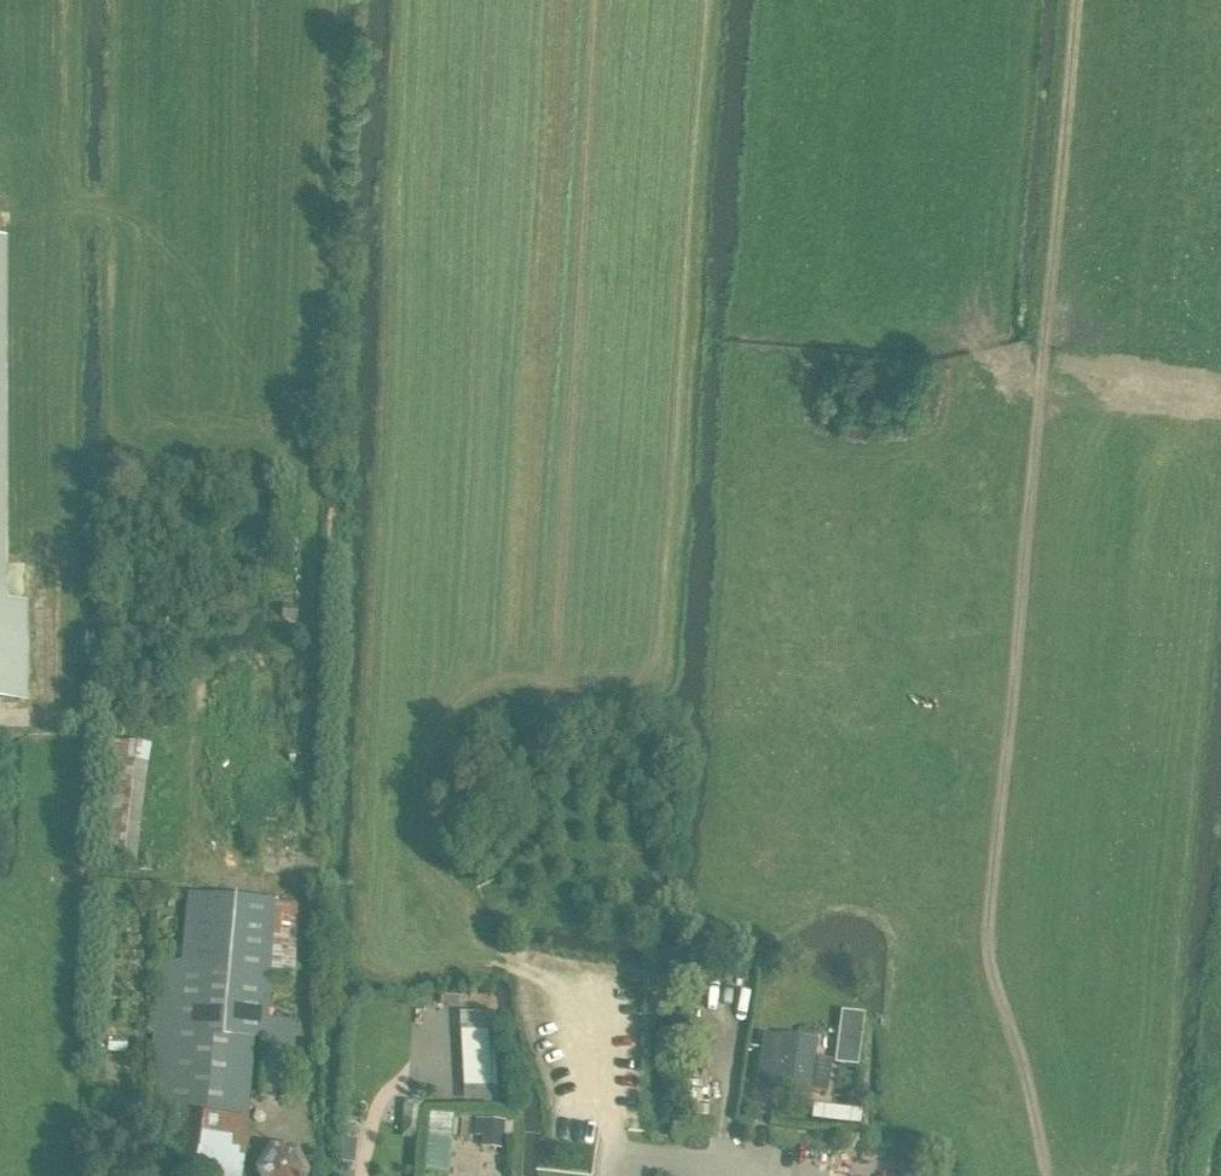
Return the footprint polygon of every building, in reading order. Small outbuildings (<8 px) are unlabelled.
[(2,506),(2,242),(0,242),(0,702),(24,702),(23,604),(2,604),(2,506)] [(139,861),(149,745),(109,743),(100,858),(139,861)] [(297,907),(276,906),(277,903),(189,896),(183,964),(161,962),(145,1115),(187,1119),(185,1143),(176,1175),(239,1175),(246,1123),(254,1041),(265,1041),(261,1098),(291,1100),(296,1022),(270,1021),(272,980),(295,981),(297,907)] [(828,1096),(832,1064),(815,1062),(817,1043),(780,1039),(763,1037),(757,1086),(774,1088),(774,1090),(828,1096)] [(836,1055),(835,1065),(857,1068),(859,1058),(836,1055)] [(454,1120),(428,1118),(424,1175),(442,1175),(450,1175),(454,1120)] [(475,1120),(474,1137),(481,1138),(503,1140),(505,1123),(475,1120)] [(343,1141),(340,1164),(354,1165),(357,1143),(343,1141)] [(298,1152),(273,1149),(255,1172),(256,1175),(309,1175),(298,1152)]
